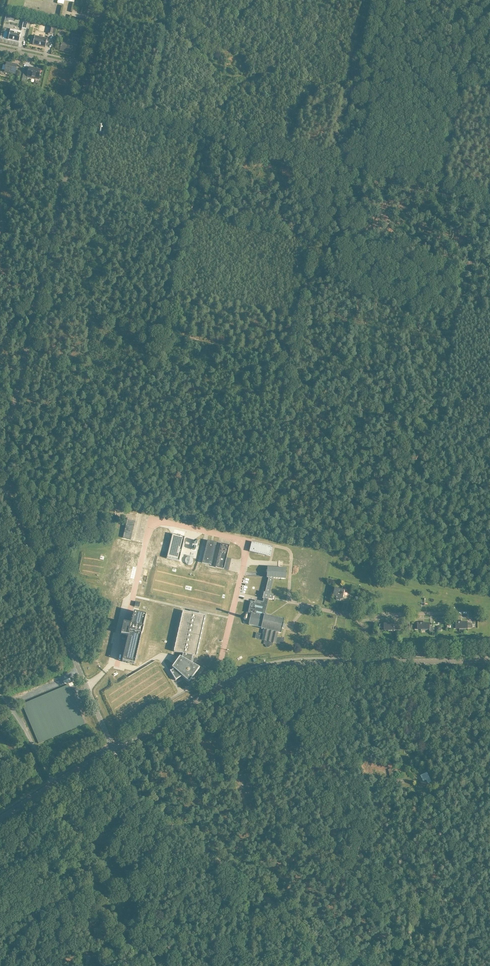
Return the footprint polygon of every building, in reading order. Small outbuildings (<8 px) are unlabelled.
[(10,29),(8,39),(19,42),(21,31),(10,29)] [(35,36),(33,41),(33,42),(32,43),(33,44),(38,46),(38,45),(41,46),(45,47),(47,39),(35,36)] [(70,44),(70,45),(61,43),(60,51),(72,53),(73,45),(77,46),(78,39),(73,38),(71,44),(70,44)] [(7,63),(5,71),(8,72),(15,74),(17,65),(13,64),(12,64),(7,63)] [(33,68),(29,68),(27,77),(39,79),(41,70),(36,69),(33,69),(33,68)] [(123,538),(131,540),(135,521),(127,520),(123,538)] [(172,534),(167,558),(179,561),(185,537),(172,534)] [(216,542),(207,540),(202,563),(211,565),(216,542)] [(272,547),(255,543),(252,542),(250,551),(270,556),(272,547)] [(229,545),(221,543),(216,567),(224,569),(229,545)] [(263,644),(265,644),(265,645),(265,646),(266,646),(266,647),(267,647),(268,647),(269,647),(270,647),(270,646),(272,646),(273,642),(283,645),(284,639),(277,637),(278,633),(281,633),(282,629),(284,629),(285,625),(283,624),(284,620),(265,615),(268,599),(272,600),(273,595),(270,594),(273,578),(285,579),(286,569),(267,568),(267,578),(268,578),(265,593),(264,592),(262,598),(263,599),(262,602),(255,600),(254,602),(250,601),(248,613),(252,614),(249,625),(261,628),(261,629),(264,629),(263,634),(256,633),(255,638),(264,640),(263,644)] [(335,588),(334,593),(333,598),(337,599),(336,600),(341,601),(341,599),(343,600),(345,590),(348,590),(347,592),(351,593),(352,587),(345,586),(344,590),(335,588)] [(190,610),(189,613),(183,611),(174,652),(183,654),(182,658),(180,656),(172,667),(174,669),(170,671),(174,678),(176,680),(182,676),(189,682),(200,668),(191,663),(193,656),(196,657),(205,616),(198,615),(199,612),(190,610)] [(134,612),(131,625),(123,623),(121,634),(128,636),(122,661),(134,664),(141,635),(142,635),(143,628),(143,627),(146,615),(134,612)] [(415,630),(418,630),(429,629),(429,632),(433,632),(433,627),(430,627),(429,623),(418,624),(415,624),(415,630)] [(84,723),(68,683),(21,701),(21,702),(37,742),(84,723)] [(423,781),(426,780),(430,778),(427,772),(421,775),(423,781)]
